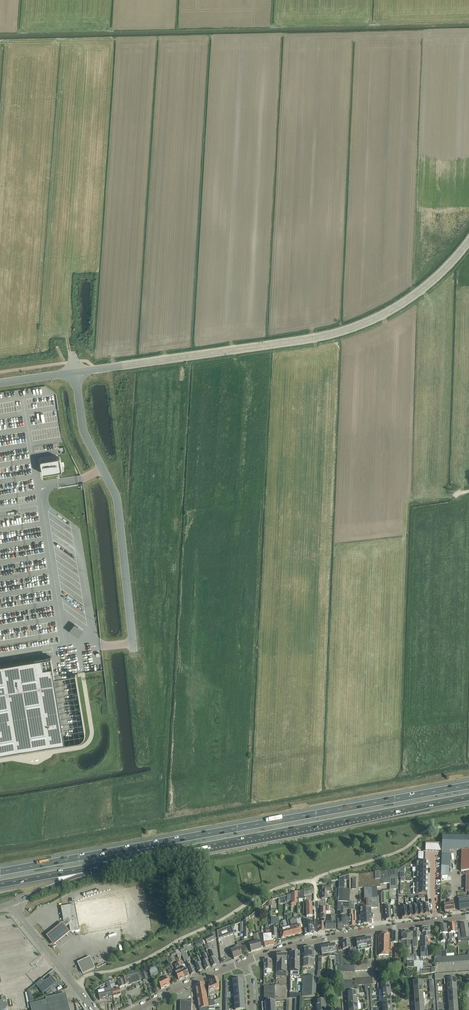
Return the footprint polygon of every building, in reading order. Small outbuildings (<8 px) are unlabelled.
[(62,454),(42,457),(44,471),(64,468),(62,454)] [(65,743),(54,677),(51,656),(0,665),(0,753),(65,743)] [(441,880),(449,880),(449,875),(447,875),(448,854),(450,854),(450,850),(462,850),(461,872),(466,872),(468,872),(468,836),(442,835),(442,844),(442,851),(442,854),(441,880)] [(397,869),(359,874),(358,888),(381,887),(380,884),(389,883),(389,877),(397,878),(398,878),(397,869)] [(340,876),(339,889),(338,894),(338,897),(337,908),(340,908),(345,908),(349,908),(349,902),(353,902),(353,904),(354,904),(358,904),(358,888),(359,874),(349,874),(340,876)] [(397,878),(389,877),(389,883),(390,889),(397,889),(397,878)] [(328,892),(330,892),(331,892),(332,886),(331,886),(330,886),(329,886),(322,886),(322,899),(327,899),(328,892)] [(358,921),(358,924),(361,924),(361,925),(372,924),(371,908),(378,908),(377,888),(364,888),(364,897),(366,897),(366,900),(365,900),(365,905),(363,905),(363,904),(360,904),(360,907),(362,907),(362,908),(360,908),(361,916),(359,916),(360,921),(358,921)] [(458,899),(460,910),(468,909),(468,895),(465,896),(466,898),(458,899)] [(443,905),(442,905),(442,907),(443,908),(444,907),(445,912),(454,911),(453,900),(449,901),(449,903),(444,904),(444,905),(443,905)] [(318,923),(318,932),(326,932),(326,930),(326,922),(326,915),(326,912),(325,912),(325,902),(323,902),(318,902),(318,909),(321,909),(321,918),(322,918),(322,919),(323,919),(323,923),(318,923)] [(75,905),(63,907),(65,921),(70,920),(70,924),(72,932),(75,932),(80,931),(80,929),(75,904),(75,905)] [(260,907),(250,916),(252,918),(262,909),(260,907)] [(345,908),(340,908),(341,914),(344,914),(344,919),(337,919),(337,924),(338,929),(349,928),(349,927),(348,918),(348,914),(345,914),(345,908)] [(326,922),(326,930),(336,930),(335,925),(335,915),(330,915),(330,917),(327,917),(328,922),(326,922)] [(70,932),(66,927),(72,923),(68,918),(62,923),(46,936),(54,945),(70,932)] [(293,918),(297,934),(302,933),(300,925),(298,925),(296,919),(294,919),(294,918),(293,918)] [(283,921),(287,937),(292,936),(290,927),(287,928),(286,921),(284,922),(283,921)] [(303,922),(305,936),(313,935),(312,926),(313,926),(312,921),(303,922)] [(458,930),(457,930),(457,932),(458,932),(458,938),(462,938),(462,933),(468,932),(468,938),(468,930),(467,924),(460,925),(461,929),(458,930)] [(448,933),(447,930),(447,925),(439,926),(441,941),(445,941),(444,934),(448,933)] [(234,934),(231,926),(217,931),(219,940),(234,934)] [(422,938),(422,929),(414,929),(414,942),(413,942),(413,948),(418,948),(418,941),(418,938),(420,938),(422,938)] [(422,929),(422,938),(422,945),(422,948),(420,948),(420,958),(420,961),(423,961),(423,958),(428,958),(428,938),(430,938),(430,929),(422,929)] [(407,949),(407,932),(401,932),(401,941),(399,941),(399,945),(404,945),(404,949),(404,954),(407,954),(407,949)] [(389,933),(378,935),(378,956),(390,955),(389,933)] [(249,944),(250,947),(251,952),(261,949),(259,942),(260,942),(258,934),(254,935),(256,942),(249,944)] [(213,935),(204,938),(207,943),(215,939),(213,935)] [(272,938),(271,935),(266,935),(264,935),(264,941),(264,942),(265,947),(274,945),(273,940),(272,941),(272,938)] [(363,939),(364,947),(368,946),(368,948),(372,948),(370,938),(363,939)] [(364,947),(363,939),(356,940),(357,946),(355,946),(355,953),(359,952),(359,950),(361,950),(361,947),(364,947)] [(235,948),(230,949),(232,954),(234,959),(242,956),(244,955),(244,947),(244,940),(237,943),(238,945),(234,946),(234,947),(235,948)] [(352,955),(352,948),(351,948),(350,940),(342,941),(343,949),(348,949),(348,956),(352,955)] [(338,962),(338,957),(338,956),(338,953),(338,951),(336,951),(334,944),(328,946),(329,953),(329,956),(335,957),(334,962),(336,962),(338,963),(338,962)] [(187,945),(179,948),(181,953),(182,956),(185,962),(189,971),(191,975),(196,973),(194,969),(193,966),(191,967),(188,960),(190,960),(186,952),(189,951),(189,950),(187,946),(187,945)] [(329,953),(328,946),(321,947),(322,955),(329,953)] [(314,948),(303,949),(303,967),(314,967),(314,948)] [(213,950),(210,952),(212,958),(209,959),(212,967),(217,965),(214,957),(216,957),(213,950)] [(300,952),(290,952),(290,971),(299,971),(300,952)] [(209,960),(207,955),(206,953),(203,955),(205,961),(202,962),(205,970),(210,967),(207,960),(209,960)] [(276,984),(276,987),(275,996),(285,996),(285,990),(286,990),(287,962),(287,954),(277,955),(277,963),(276,984)] [(203,970),(201,966),(200,963),(202,962),(199,956),(196,958),(198,964),(195,965),(198,972),(203,970)] [(81,971),(83,974),(95,968),(94,965),(90,957),(78,963),(81,971)] [(362,964),(362,971),(368,970),(368,967),(371,967),(371,959),(367,959),(367,964),(362,964)] [(264,960),(264,961),(264,975),(267,975),(266,970),(272,970),(271,960),(264,960)] [(180,963),(178,964),(184,978),(189,976),(187,971),(186,968),(184,969),(181,962),(180,963)] [(178,964),(175,965),(178,972),(175,973),(177,976),(179,981),(184,978),(178,964)] [(145,970),(147,975),(150,974),(151,976),(158,974),(156,969),(159,968),(158,965),(158,966),(149,969),(147,969),(145,970)] [(436,967),(420,968),(420,975),(435,973),(436,968),(436,967)] [(108,989),(104,990),(106,999),(113,997),(111,993),(111,989),(110,987),(110,986),(111,986),(113,997),(121,995),(119,988),(116,989),(114,983),(114,982),(118,981),(119,988),(140,981),(140,979),(143,978),(141,972),(141,971),(137,972),(132,973),(130,974),(128,975),(126,975),(123,976),(122,977),(117,978),(109,981),(106,982),(108,989)] [(35,984),(38,987),(40,985),(45,992),(57,983),(51,976),(45,981),(43,978),(35,984)] [(158,981),(157,981),(158,981),(161,989),(170,985),(168,982),(168,981),(170,980),(168,976),(158,981)] [(316,982),(317,980),(316,980),(316,977),(303,976),(302,996),(316,997),(316,982)] [(195,985),(195,986),(198,1002),(199,1009),(207,1009),(207,1007),(209,1007),(206,988),(205,983),(195,985)] [(276,987),(276,984),(274,984),(274,987),(264,986),(264,999),(275,999),(275,986),(276,987)] [(104,990),(98,991),(100,1000),(106,999),(104,990)] [(66,993),(46,998),(46,1000),(30,1004),(32,1009),(70,1009),(66,993)] [(268,1002),(262,1003),(262,1009),(276,1009),(275,1000),(268,1001),(268,1002)] [(180,1006),(180,1009),(191,1009),(192,1001),(180,1001),(180,1006)]
